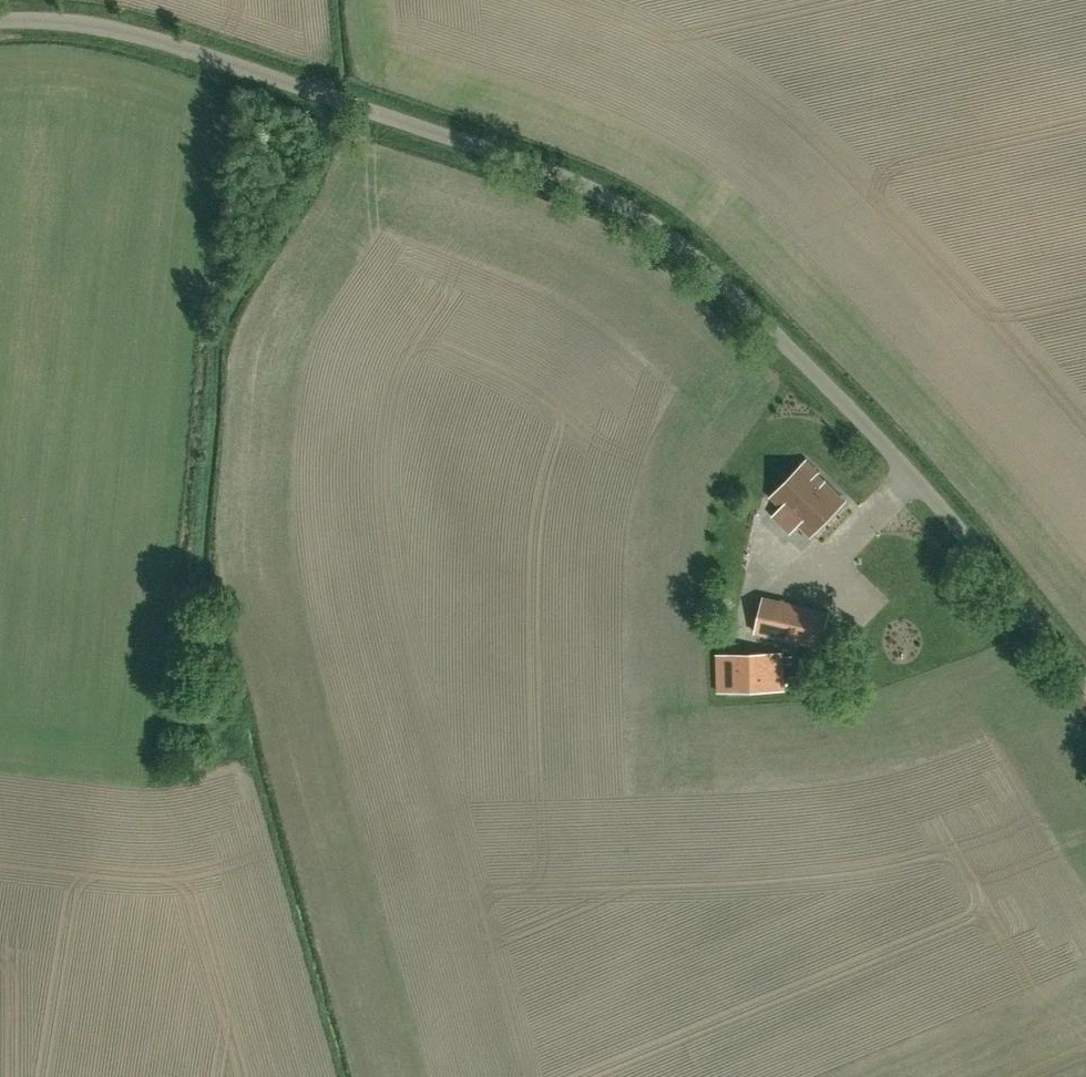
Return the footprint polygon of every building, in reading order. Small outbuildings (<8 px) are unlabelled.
[(790,531),(798,523),(810,535),(843,501),(814,472),(815,471),(806,463),(772,497),(783,508),(774,516),(790,531)] [(758,634),(823,648),(831,613),(766,599),(758,634)] [(715,655),(716,693),(785,691),(784,653),(715,655)]
